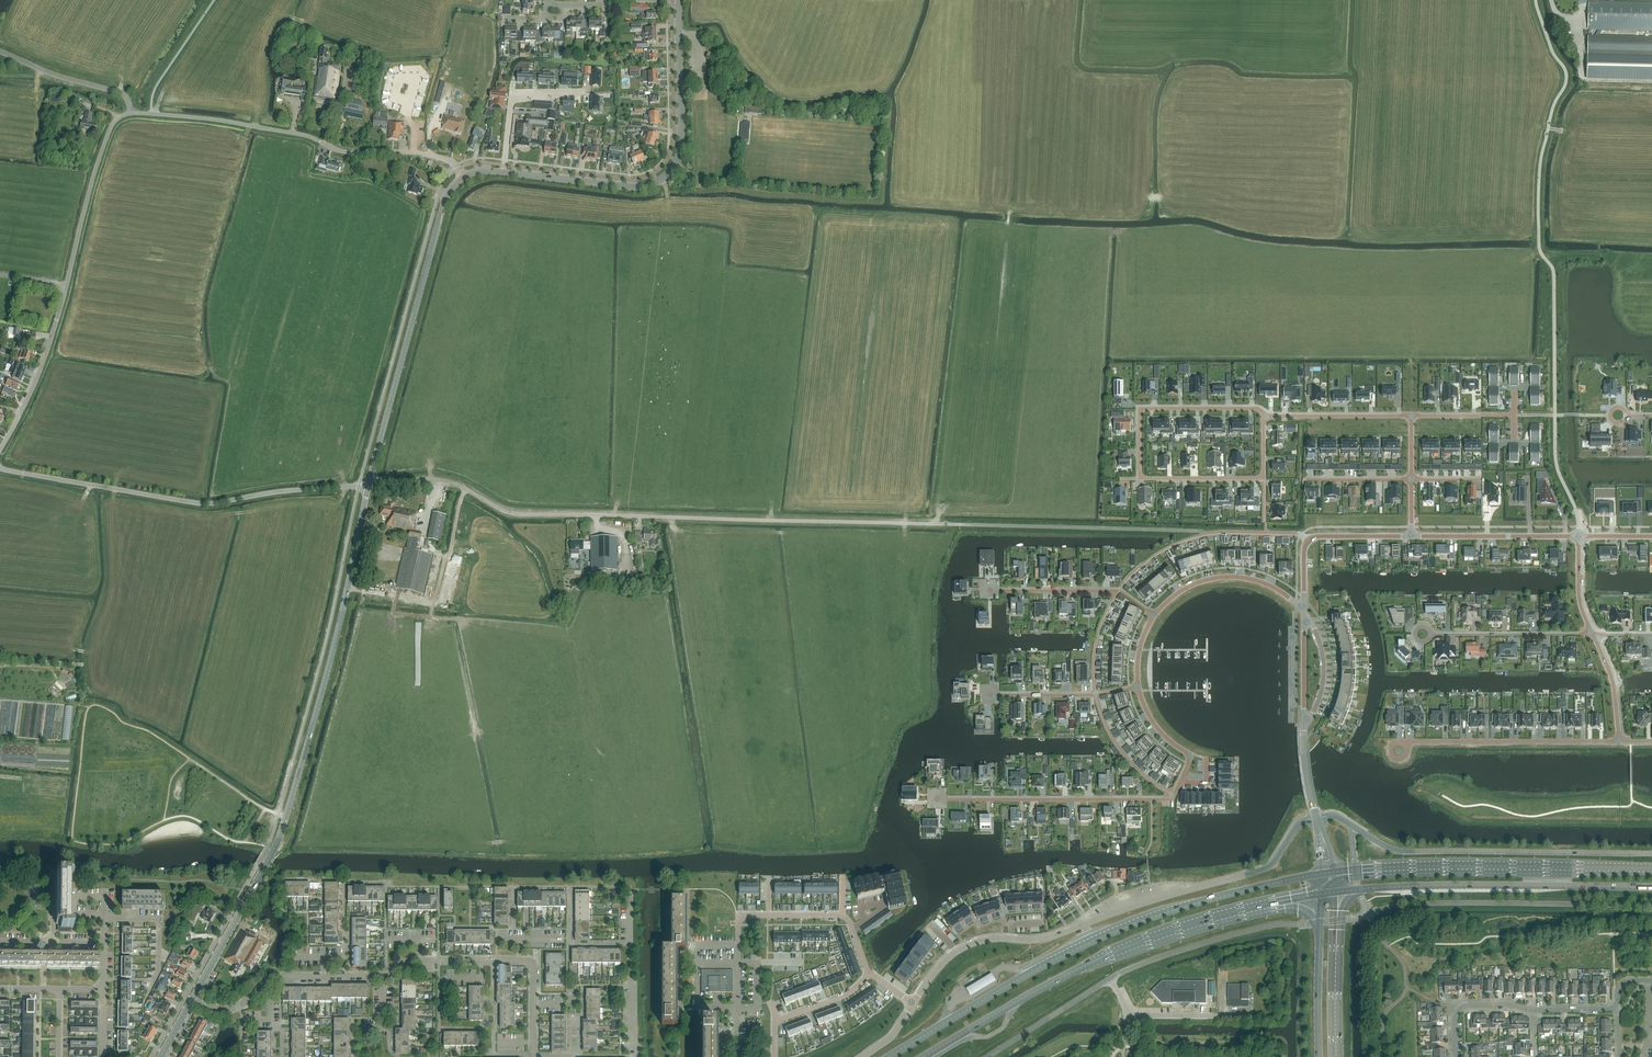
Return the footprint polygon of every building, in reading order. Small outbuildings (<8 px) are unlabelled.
[(1589,2),(1588,30),(1651,31),(1651,3),(1597,2),(1597,0),(1590,0),(1590,2),(1589,2)] [(642,19),(646,19),(646,20),(656,19),(656,12),(646,12),(646,11),(647,11),(647,7),(641,8),(641,6),(631,6),(631,12),(643,11),(643,15),(642,15),(641,16),(641,18),(642,19)] [(576,29),(576,18),(570,18),(570,26),(567,25),(566,35),(572,36),(572,29),(576,29)] [(576,18),(576,29),(580,29),(580,32),(581,32),(581,37),(586,37),(586,32),(586,26),(582,26),(583,18),(576,18)] [(591,29),(595,29),(595,18),(589,18),(589,26),(586,26),(586,32),(591,32),(591,29)] [(595,18),(595,29),(599,29),(599,33),(599,37),(605,37),(605,26),(602,26),(602,18),(595,18)] [(504,49),(505,42),(507,42),(507,38),(511,39),(511,28),(505,28),(505,31),(501,31),(501,49),(504,49)] [(515,39),(514,42),(520,42),(520,34),(517,34),(517,28),(511,28),(511,39),(515,39)] [(524,28),(524,34),(520,34),(520,42),(529,42),(530,28),(524,28)] [(536,36),(536,28),(530,28),(529,42),(535,42),(535,44),(539,44),(539,42),(539,36),(536,36)] [(539,36),(539,42),(544,42),(544,39),(548,39),(548,28),(542,28),(542,36),(539,36)] [(554,28),(554,39),(558,39),(558,43),(563,43),(563,35),(560,35),(560,28),(554,28)] [(636,43),(634,43),(634,48),(636,47),(636,48),(647,47),(647,43),(656,43),(656,35),(648,36),(647,36),(643,36),(643,39),(644,39),(644,43),(636,43)] [(1588,37),(1587,55),(1587,78),(1651,80),(1651,39),(1588,37)] [(336,99),(341,66),(327,64),(329,50),(321,49),(318,75),(317,75),(314,97),(330,100),(330,99),(336,99)] [(652,52),(647,52),(643,52),(644,61),(645,62),(657,62),(657,54),(652,54),(652,52)] [(531,71),(531,73),(533,73),(533,79),(538,79),(538,81),(547,81),(547,83),(554,83),(554,74),(551,74),(551,72),(531,71)] [(562,76),(561,85),(577,85),(577,77),(576,76),(576,72),(563,71),(563,76),(562,76)] [(592,71),(592,84),(600,84),(601,71),(592,71)] [(517,72),(517,80),(526,80),(525,82),(532,82),(533,79),(533,73),(531,73),(517,72)] [(658,80),(659,80),(660,80),(660,79),(661,78),(642,79),(642,83),(648,82),(648,86),(649,87),(649,88),(650,88),(651,88),(652,88),(652,87),(653,86),(653,84),(658,84),(658,83),(658,80)] [(279,92),(302,96),(301,100),(306,101),(308,89),(308,85),(302,88),(302,90),(291,88),(292,83),(280,81),(279,92)] [(490,108),(502,109),(503,100),(505,100),(506,94),(504,94),(505,89),(497,88),(496,93),(492,93),(491,99),(495,99),(495,103),(491,103),(490,108)] [(591,97),(590,110),(599,111),(600,97),(591,97)] [(336,108),(335,116),(339,116),(338,118),(343,118),(343,117),(343,116),(362,120),(364,113),(363,112),(362,101),(347,98),(345,108),(340,108),(340,109),(336,108)] [(562,99),(562,106),(563,106),(562,111),(563,111),(563,110),(572,111),(572,112),(573,107),(574,99),(562,99)] [(745,105),(745,113),(758,114),(759,106),(745,105)] [(546,127),(546,130),(553,131),(554,121),(556,110),(554,110),(548,110),(547,119),(548,120),(547,127),(546,127)] [(85,112),(83,121),(81,121),(80,129),(95,132),(96,124),(91,123),(92,114),(85,112)] [(376,113),(374,117),(373,117),(373,125),(387,126),(388,118),(388,113),(380,112),(380,113),(376,113)] [(461,134),(465,119),(458,118),(444,115),(442,123),(444,124),(442,129),(455,132),(461,134)] [(531,141),(532,126),(546,127),(547,127),(548,120),(547,119),(530,118),(530,116),(527,115),(526,125),(517,124),(515,139),(516,139),(516,147),(529,148),(529,141),(531,141)] [(659,125),(659,119),(646,118),(644,118),(644,121),(650,121),(650,124),(653,124),(653,126),(658,127),(658,124),(659,125)] [(403,135),(404,122),(389,121),(388,139),(399,140),(399,135),(403,135)] [(744,123),(741,123),(740,138),(743,139),(743,140),(748,141),(750,123),(744,122),(744,123)] [(486,136),(483,144),(489,145),(489,151),(498,152),(499,143),(497,143),(497,139),(492,138),(492,137),(491,136),(492,129),(489,129),(486,136)] [(483,134),(474,131),(472,136),(473,136),(472,139),(468,149),(474,151),(478,141),(477,141),(478,138),(481,139),(483,134)] [(627,141),(633,138),(632,135),(623,137),(625,150),(630,148),(627,141)] [(655,141),(647,139),(645,138),(644,141),(646,142),(646,144),(648,145),(648,147),(652,148),(653,146),(654,147),(655,141)] [(597,161),(597,159),(600,159),(602,149),(601,149),(602,146),(596,146),(596,142),(593,142),(592,146),(593,146),(591,160),(593,160),(593,161),(595,161),(596,160),(597,161)] [(590,145),(589,149),(586,148),(586,149),(583,149),(582,155),(585,156),(585,159),(586,159),(586,160),(588,160),(589,159),(591,160),(593,146),(592,146),(590,145)] [(612,163),(614,163),(616,147),(610,147),(610,151),(605,151),(603,159),(608,160),(608,162),(609,162),(609,163),(611,163),(612,163)] [(622,162),(625,162),(624,150),(623,147),(617,147),(616,147),(614,163),(616,163),(616,164),(618,164),(619,164),(620,164),(620,161),(622,162)] [(640,150),(635,152),(635,154),(639,162),(644,160),(641,152),(640,150)] [(635,154),(635,152),(632,153),(633,155),(630,156),(632,160),(630,160),(631,164),(633,164),(639,162),(635,154)] [(327,166),(326,167),(339,170),(341,163),(328,160),(326,159),(321,158),(319,165),(320,165),(323,166),(323,165),(327,166)] [(414,178),(416,170),(410,168),(408,176),(414,178)] [(422,194),(423,188),(419,187),(420,184),(415,183),(417,179),(410,177),(408,181),(409,182),(408,185),(410,185),(408,192),(417,195),(417,193),(422,194)] [(14,328),(13,335),(18,336),(18,337),(18,339),(19,340),(19,341),(21,341),(22,342),(34,344),(35,335),(23,333),(19,333),(19,329),(14,328)] [(31,353),(25,351),(26,348),(17,345),(16,348),(21,350),(19,358),(28,361),(31,353)] [(7,358),(5,362),(7,363),(7,364),(11,366),(12,366),(14,361),(7,358)] [(11,366),(10,369),(23,374),(26,368),(18,364),(15,370),(14,369),(15,368),(14,368),(14,367),(12,366),(11,366)] [(1490,382),(1490,385),(1498,385),(1498,382),(1498,376),(1498,368),(1489,368),(1489,376),(1489,382),(1490,382)] [(1510,382),(1510,385),(1518,385),(1518,382),(1519,382),(1519,376),(1518,376),(1518,368),(1509,368),(1509,376),(1509,382),(1510,382)] [(1531,382),(1531,385),(1539,385),(1539,382),(1540,382),(1540,376),(1539,376),(1539,368),(1531,368),(1531,376),(1530,376),(1530,382),(1531,382)] [(23,374),(10,369),(8,372),(11,373),(12,373),(13,373),(13,372),(14,372),(12,378),(20,381),(23,374)] [(1,378),(8,381),(6,385),(9,386),(17,390),(20,384),(11,379),(11,378),(7,376),(7,377),(0,374),(0,381),(1,378)] [(1191,379),(1191,395),(1201,395),(1201,388),(1205,388),(1205,376),(1197,376),(1197,379),(1191,379)] [(1249,392),(1249,388),(1253,388),(1253,390),(1253,378),(1249,378),(1248,378),(1248,383),(1236,383),(1236,392),(1249,392)] [(1169,382),(1169,395),(1177,395),(1177,389),(1182,389),(1182,381),(1177,381),(1177,382),(1169,382)] [(1464,381),(1464,390),(1469,390),(1469,391),(1475,391),(1475,390),(1479,390),(1479,381),(1464,381)] [(1124,382),(1118,382),(1116,382),(1114,382),(1114,386),(1114,387),(1114,405),(1122,405),(1122,398),(1124,398),(1124,388),(1124,382)] [(1143,382),(1143,394),(1151,394),(1151,390),(1155,390),(1155,382),(1143,382)] [(1265,396),(1277,396),(1277,383),(1272,383),(1272,386),(1260,386),(1260,394),(1265,394),(1265,396)] [(0,391),(3,392),(1,396),(6,399),(7,396),(13,399),(16,393),(9,390),(10,389),(0,384),(0,392),(0,391)] [(1292,402),(1300,402),(1300,388),(1299,388),(1299,384),(1293,384),(1293,388),(1292,388),(1292,390),(1284,390),(1284,398),(1292,398),(1292,402)] [(1382,389),(1382,397),(1388,397),(1388,398),(1391,398),(1391,397),(1396,397),(1396,394),(1399,394),(1399,385),(1396,385),(1396,389),(1382,389)] [(1605,385),(1605,398),(1610,398),(1610,399),(1616,399),(1616,397),(1621,397),(1621,390),(1616,390),(1616,387),(1610,387),(1610,385),(1605,385)] [(1214,386),(1214,394),(1226,394),(1226,386),(1214,386)] [(1312,392),(1312,396),(1312,402),(1320,402),(1320,398),(1325,398),(1325,392),(1320,392),(1320,389),(1313,389),(1313,386),(1308,386),(1308,392),(1312,392)] [(1356,392),(1356,400),(1361,400),(1361,401),(1362,401),(1362,400),(1364,400),(1364,401),(1365,401),(1365,400),(1369,400),(1369,394),(1374,394),(1374,387),(1366,387),(1366,392),(1356,392)] [(1454,387),(1453,387),(1453,388),(1445,388),(1445,393),(1444,393),(1444,402),(1453,402),(1453,398),(1457,398),(1458,398),(1458,388),(1457,388),(1457,389),(1454,389),(1454,388),(1454,387)] [(1636,401),(1647,401),(1647,399),(1651,399),(1651,392),(1647,392),(1647,391),(1637,391),(1637,387),(1632,387),(1632,395),(1636,395),(1636,401)] [(1498,391),(1498,388),(1490,388),(1490,391),(1489,391),(1489,398),(1489,405),(1498,405),(1498,398),(1498,391)] [(1539,391),(1539,388),(1531,388),(1531,391),(1530,391),(1530,398),(1531,398),(1531,405),(1539,405),(1539,398),(1540,398),(1540,391),(1539,391)] [(1434,389),(1425,389),(1425,402),(1434,402),(1434,397),(1435,397),(1435,393),(1434,393),(1434,389)] [(1343,402),(1349,402),(1349,393),(1333,393),(1333,402),(1340,402),(1340,403),(1340,402),(1342,402),(1342,403),(1343,403),(1343,402)] [(1116,420),(1116,431),(1121,431),(1121,432),(1126,432),(1126,431),(1130,431),(1130,426),(1128,426),(1128,420),(1116,420)] [(1161,431),(1161,434),(1172,434),(1172,426),(1169,426),(1169,421),(1161,421),(1161,422),(1161,431)] [(1199,434),(1199,426),(1196,426),(1196,421),(1188,421),(1188,422),(1188,433),(1188,434),(1199,434)] [(1215,434),(1215,433),(1214,433),(1214,422),(1215,422),(1215,421),(1206,421),(1206,426),(1203,426),(1203,433),(1206,433),(1206,434),(1215,434)] [(1253,434),(1253,426),(1249,426),(1249,421),(1241,421),(1241,422),(1241,433),(1241,434),(1253,434)] [(1177,426),(1177,436),(1183,436),(1183,433),(1188,433),(1188,422),(1180,422),(1180,426),(1177,426)] [(1225,426),(1222,426),(1222,422),(1215,422),(1214,422),(1214,433),(1215,433),(1222,433),(1222,434),(1225,434),(1225,426)] [(1241,422),(1233,422),(1233,426),(1230,426),(1230,434),(1233,434),(1233,433),(1241,433),(1241,422)] [(1498,425),(1489,425),(1489,433),(1489,439),(1489,442),(1498,442),(1498,439),(1498,433),(1498,425)] [(1540,425),(1531,425),(1531,433),(1530,433),(1530,439),(1531,439),(1531,442),(1539,442),(1539,439),(1540,439),(1540,433),(1540,425)] [(1600,445),(1609,445),(1611,445),(1611,435),(1610,435),(1610,437),(1600,437),(1600,435),(1600,425),(1591,425),(1591,437),(1590,437),(1590,447),(1600,447),(1600,445)] [(1626,441),(1630,441),(1630,442),(1637,442),(1637,440),(1641,440),(1641,432),(1637,432),(1637,430),(1630,430),(1630,431),(1626,431),(1625,431),(1625,442),(1626,442),(1626,441)] [(1282,445),(1282,432),(1273,432),(1273,436),(1273,440),(1273,446),(1278,446),(1278,445),(1282,445)] [(1307,454),(1308,454),(1315,454),(1316,454),(1316,441),(1307,441),(1307,454)] [(1345,441),(1342,441),(1342,454),(1350,454),(1350,453),(1350,441),(1345,441)] [(1350,453),(1358,453),(1358,442),(1350,442),(1350,441),(1350,453)] [(1371,453),(1371,441),(1371,442),(1363,442),(1363,454),(1371,454),(1371,453)] [(1392,453),(1392,454),(1400,454),(1400,442),(1397,442),(1397,441),(1392,441),(1392,453)] [(1423,442),(1423,453),(1430,453),(1431,453),(1431,442),(1431,441),(1426,441),(1426,442),(1423,442)] [(1468,442),(1465,442),(1465,453),(1473,453),(1473,442),(1473,441),(1468,441),(1468,442)] [(1431,442),(1431,453),(1430,453),(1430,454),(1439,454),(1439,442),(1431,442)] [(1498,448),(1498,445),(1490,445),(1490,448),(1489,448),(1489,455),(1489,464),(1498,464),(1498,455),(1498,448)] [(1509,455),(1509,462),(1518,462),(1518,455),(1519,455),(1519,448),(1518,448),(1518,445),(1510,445),(1510,448),(1509,448),(1509,455)] [(1531,455),(1531,462),(1540,462),(1540,455),(1540,448),(1539,448),(1539,445),(1531,445),(1531,448),(1530,448),(1530,455),(1531,455)] [(1119,458),(1119,466),(1123,466),(1123,467),(1127,467),(1127,466),(1130,466),(1130,458),(1128,458),(1128,452),(1120,452),(1120,458),(1119,458)] [(1220,469),(1220,453),(1209,454),(1209,456),(1208,456),(1208,463),(1209,463),(1209,467),(1215,467),(1215,469),(1220,469)] [(1234,459),(1230,459),(1230,468),(1237,468),(1237,466),(1244,466),(1244,461),(1241,461),(1241,454),(1234,454),(1234,459)] [(1183,456),(1183,468),(1190,468),(1190,464),(1195,464),(1195,456),(1183,456)] [(1170,458),(1167,458),(1167,457),(1159,457),(1159,468),(1167,468),(1167,464),(1170,464),(1170,458)] [(1285,461),(1273,461),(1273,470),(1285,470),(1285,461)] [(1281,498),(1281,482),(1275,482),(1275,486),(1273,486),(1273,498),(1281,498)] [(1518,482),(1518,489),(1512,489),(1512,494),(1515,494),(1515,502),(1520,502),(1520,504),(1527,504),(1527,489),(1525,489),(1525,482),(1518,482)] [(1555,504),(1545,482),(1538,482),(1538,493),(1541,494),(1542,495),(1542,504),(1555,504)] [(1485,493),(1485,496),(1489,496),(1489,501),(1498,501),(1498,496),(1499,496),(1499,492),(1498,492),(1498,488),(1493,488),(1493,485),(1485,485),(1485,493)] [(1319,496),(1319,487),(1315,487),(1311,487),(1306,487),(1306,492),(1307,492),(1307,496),(1319,496)] [(1335,487),(1326,487),(1326,497),(1335,497),(1335,499),(1339,499),(1339,489),(1335,489),(1335,487)] [(1366,488),(1366,491),(1366,494),(1366,502),(1376,502),(1376,506),(1380,506),(1380,495),(1376,495),(1376,487),(1366,487),(1366,488)] [(1392,491),(1387,491),(1387,505),(1392,505),(1392,500),(1400,500),(1400,487),(1392,487),(1392,491)] [(1425,503),(1434,503),(1434,496),(1437,496),(1437,488),(1434,488),(1434,487),(1425,487),(1425,491),(1423,491),(1423,495),(1425,495),(1425,503)] [(1457,500),(1458,500),(1458,488),(1457,488),(1453,488),(1453,487),(1453,488),(1450,488),(1450,487),(1443,487),(1443,494),(1446,494),(1446,500),(1446,499),(1457,498),(1457,500)] [(1472,504),(1472,499),(1476,499),(1476,487),(1471,487),(1468,487),(1468,491),(1467,491),(1467,494),(1468,494),(1468,498),(1465,498),(1465,504),(1472,504)] [(1355,488),(1353,488),(1349,488),(1349,497),(1350,497),(1350,506),(1356,506),(1356,497),(1358,497),(1358,491),(1359,491),(1359,488),(1355,488)] [(1123,489),(1115,489),(1115,500),(1115,502),(1124,502),(1125,502),(1125,497),(1126,497),(1125,497),(1125,494),(1126,494),(1126,493),(1125,493),(1125,490),(1123,490),(1123,489)] [(1145,490),(1140,490),(1139,490),(1139,504),(1145,504),(1145,506),(1151,506),(1151,489),(1145,489),(1145,490)] [(1163,491),(1163,496),(1164,496),(1164,500),(1176,500),(1176,491),(1172,491),(1168,491),(1163,491)] [(1192,491),(1188,491),(1188,503),(1195,503),(1195,502),(1200,502),(1200,492),(1192,492),(1192,491)] [(1211,500),(1211,506),(1223,506),(1223,505),(1222,505),(1222,491),(1216,491),(1216,500),(1211,500)] [(1222,491),(1222,505),(1223,505),(1232,505),(1232,499),(1229,499),(1229,491),(1222,491)] [(1241,498),(1236,498),(1236,507),(1248,507),(1248,491),(1241,491),(1241,498)] [(1259,507),(1259,498),(1254,498),(1254,491),(1248,491),(1248,507),(1259,507)] [(1636,510),(1642,510),(1642,502),(1634,502),(1634,505),(1623,505),(1623,514),(1628,514),(1628,515),(1632,515),(1632,514),(1636,514),(1636,510)] [(409,531),(408,538),(409,539),(417,541),(420,541),(422,533),(415,532),(417,526),(414,525),(417,513),(393,508),(394,504),(390,503),(389,507),(388,508),(382,506),(380,516),(388,518),(386,526),(409,531)] [(1281,506),(1273,506),(1273,519),(1281,519),(1281,515),(1285,515),(1285,508),(1281,508),(1281,506)] [(1609,515),(1609,506),(1597,506),(1597,515),(1609,515)] [(434,512),(429,539),(442,542),(447,515),(434,512)] [(644,529),(644,533),(644,540),(650,540),(650,546),(660,546),(660,539),(655,539),(656,533),(652,532),(648,529),(644,529)] [(590,566),(590,570),(617,570),(617,537),(590,538),(590,542),(590,545),(590,550),(590,554),(590,562),(590,566)] [(405,549),(396,588),(423,594),(432,555),(415,551),(417,541),(409,539),(407,549),(405,549)] [(570,541),(570,550),(583,550),(583,545),(590,545),(590,542),(583,542),(583,541),(570,541)] [(1336,550),(1333,550),(1333,546),(1326,546),(1326,559),(1333,559),(1333,558),(1336,558),(1336,559),(1344,559),(1344,548),(1336,548),(1336,550)] [(1368,546),(1355,546),(1355,556),(1368,556),(1368,558),(1372,558),(1372,552),(1368,552),(1368,546)] [(1385,554),(1392,554),(1392,558),(1393,558),(1393,559),(1399,559),(1399,558),(1400,558),(1400,552),(1400,550),(1400,546),(1398,546),(1392,546),(1392,548),(1385,548),(1385,547),(1381,547),(1381,557),(1385,557),(1385,554)] [(1454,546),(1436,546),(1436,555),(1449,555),(1449,559),(1454,559),(1454,546)] [(1640,558),(1647,558),(1647,546),(1628,546),(1628,551),(1640,551),(1640,558)] [(1414,558),(1421,558),(1421,556),(1428,556),(1428,547),(1408,547),(1408,554),(1414,554),(1414,558)] [(1611,549),(1599,549),(1599,561),(1606,561),(1606,558),(1611,558),(1611,559),(1618,559),(1618,547),(1611,547),(1611,549)] [(1464,549),(1464,557),(1479,557),(1479,552),(1476,552),(1476,549),(1464,549)] [(1206,553),(1210,565),(1215,563),(1212,550),(1205,552),(1206,553)] [(1492,550),(1492,562),(1499,562),(1499,555),(1508,555),(1508,550),(1492,550)] [(1537,550),(1523,550),(1523,552),(1518,552),(1518,562),(1531,562),(1531,555),(1537,555),(1537,550)] [(1550,550),(1550,551),(1550,561),(1559,561),(1559,562),(1563,563),(1563,554),(1559,554),(1559,550),(1550,550)] [(980,552),(980,566),(994,566),(994,552),(980,552)] [(1201,556),(1204,566),(1210,565),(1206,553),(1200,555),(1201,556)] [(1195,555),(1189,557),(1193,570),(1198,568),(1195,558),(1195,555)] [(1195,558),(1198,568),(1204,566),(1201,556),(1195,558)] [(1189,557),(1183,559),(1187,572),(1193,570),(1189,557)] [(1035,569),(1035,579),(1040,579),(1040,580),(1048,580),(1048,579),(1048,569),(1048,558),(1040,558),(1040,569),(1035,569)] [(1177,561),(1181,573),(1187,572),(1183,559),(1177,561)] [(1073,579),(1073,561),(1067,561),(1067,564),(1061,564),(1061,572),(1059,572),(1059,578),(1064,578),(1064,579),(1073,579)] [(1013,562),(1013,579),(1024,579),(1024,563),(1019,563),(1019,562),(1013,562)] [(1092,563),(1084,563),(1084,579),(1090,579),(1090,576),(1092,576),(1097,576),(1097,563),(1092,563)] [(1104,573),(1108,573),(1108,577),(1111,577),(1111,578),(1115,578),(1115,577),(1120,577),(1120,569),(1109,569),(1109,566),(1104,566),(1104,573)] [(1162,570),(1164,572),(1171,580),(1176,576),(1168,566),(1162,570)] [(1159,576),(1166,584),(1171,580),(1164,572),(1162,570),(1158,574),(1159,576)] [(1158,574),(1152,579),(1153,580),(1161,589),(1166,584),(1159,576),(1158,574)] [(638,580),(621,580),(621,588),(638,588),(638,580)] [(1153,580),(1148,584),(1156,593),(1161,589),(1153,580)] [(967,595),(967,593),(967,583),(956,583),(956,593),(960,593),(960,595),(967,595)] [(1143,588),(1144,589),(1151,598),(1156,593),(1148,584),(1143,588)] [(1144,589),(1139,594),(1146,602),(1151,598),(1144,589)] [(1011,612),(1017,612),(1017,615),(1023,615),(1023,603),(1022,603),(1022,601),(1018,601),(1018,600),(1011,600),(1011,604),(1011,612)] [(1073,610),(1073,604),(1068,604),(1066,604),(1066,600),(1059,600),(1060,615),(1068,615),(1068,617),(1073,617),(1076,617),(1076,610),(1073,610)] [(1084,600),(1084,612),(1094,612),(1094,609),(1097,609),(1102,601),(1102,600),(1098,600),(1098,602),(1091,602),(1091,600),(1084,600)] [(1052,602),(1048,602),(1048,601),(1047,601),(1040,601),(1040,604),(1035,604),(1035,619),(1041,619),(1048,619),(1048,622),(1048,610),(1052,610),(1052,602)] [(1127,605),(1125,610),(1128,612),(1127,612),(1137,616),(1140,611),(1130,607),(1127,605)] [(1433,617),(1434,618),(1435,617),(1436,617),(1437,618),(1438,619),(1439,620),(1440,621),(1440,622),(1441,623),(1445,623),(1445,612),(1446,612),(1446,608),(1437,608),(1437,606),(1434,606),(1434,605),(1432,605),(1432,606),(1426,606),(1426,614),(1424,614),(1423,614),(1425,615),(1426,615),(1428,615),(1429,615),(1430,616),(1432,616),(1433,617)] [(1553,606),(1553,609),(1546,609),(1546,618),(1553,618),(1553,624),(1562,624),(1562,618),(1564,618),(1564,609),(1562,609),(1562,606),(1553,606)] [(1412,618),(1413,617),(1412,617),(1412,608),(1404,608),(1404,610),(1389,610),(1394,625),(1405,625),(1405,626),(1405,625),(1406,624),(1407,623),(1407,622),(1408,622),(1409,621),(1410,620),(1411,619),(1411,618),(1412,618)] [(1462,609),(1462,613),(1460,613),(1459,614),(1459,619),(1460,620),(1462,620),(1462,624),(1471,624),(1471,618),(1477,619),(1477,610),(1471,610),(1471,609),(1462,609)] [(1502,623),(1502,617),(1506,617),(1506,611),(1499,611),(1499,614),(1490,614),(1490,623),(1494,623),(1494,624),(1497,624),(1497,623),(1502,623)] [(1528,624),(1528,620),(1535,620),(1535,614),(1528,614),(1528,611),(1519,611),(1519,624),(1528,624)] [(1127,612),(1125,617),(1135,621),(1137,616),(1127,612)] [(1611,620),(1611,624),(1620,624),(1620,619),(1624,619),(1624,620),(1629,620),(1629,613),(1620,613),(1620,612),(1611,612),(1611,616),(1611,620)] [(1332,617),(1332,624),(1349,624),(1346,624),(1346,614),(1338,614),(1338,617),(1332,617)] [(980,624),(989,624),(989,615),(980,615),(980,624)] [(1125,617),(1123,623),(1132,627),(1135,621),(1125,617)] [(1123,623),(1120,628),(1130,632),(1132,627),(1123,623)] [(1130,632),(1120,628),(1118,634),(1128,638),(1130,632)] [(1115,640),(1114,644),(1121,645),(1121,642),(1125,644),(1128,638),(1118,634),(1115,640)] [(1405,642),(1398,642),(1398,647),(1400,647),(1400,651),(1398,653),(1406,660),(1407,658),(1411,658),(1411,660),(1420,660),(1420,653),(1413,653),(1412,652),(1413,652),(1406,645),(1406,646),(1405,645),(1405,642)] [(1516,645),(1509,645),(1509,643),(1505,643),(1505,645),(1498,645),(1498,657),(1516,657),(1516,645)] [(1466,645),(1466,653),(1471,653),(1471,656),(1476,656),(1476,653),(1481,653),(1481,656),(1486,656),(1486,650),(1479,650),(1479,646),(1479,645),(1476,645),(1472,645),(1466,645)] [(1527,645),(1527,653),(1543,653),(1543,660),(1547,660),(1547,652),(1543,652),(1543,649),(1541,649),(1541,647),(1541,645),(1536,645),(1532,645),(1527,645)] [(1575,662),(1575,658),(1576,658),(1576,654),(1576,650),(1576,645),(1567,645),(1567,648),(1568,649),(1566,650),(1566,649),(1558,649),(1558,657),(1567,657),(1567,658),(1568,658),(1568,662),(1575,662)] [(1626,646),(1626,655),(1641,655),(1644,655),(1644,658),(1650,658),(1650,650),(1644,649),(1644,650),(1641,650),(1641,646),(1636,646),(1636,645),(1631,645),(1631,646),(1626,646)] [(1439,646),(1439,650),(1435,650),(1435,656),(1439,656),(1439,660),(1448,660),(1448,656),(1455,656),(1455,648),(1448,648),(1448,646),(1439,646)] [(994,665),(994,667),(994,658),(988,658),(982,658),(980,658),(980,662),(982,662),(982,670),(990,670),(990,665),(994,665)] [(1015,680),(1015,683),(1016,683),(1016,684),(1022,684),(1022,662),(1018,662),(1018,666),(1011,666),(1011,680),(1015,680)] [(1077,671),(1077,684),(1088,684),(1088,662),(1075,662),(1075,671),(1077,671)] [(1033,684),(1044,684),(1044,669),(1041,669),(1041,667),(1033,667),(1033,684)] [(1055,683),(1055,684),(1061,684),(1063,684),(1063,681),(1063,676),(1066,676),(1066,667),(1063,667),(1063,672),(1055,672),(1055,673),(1055,683)] [(1342,677),(1341,683),(1355,685),(1356,678),(1342,677)] [(1355,685),(1341,683),(1340,690),(1354,692),(1355,685)] [(970,685),(961,685),(961,684),(954,684),(954,697),(962,697),(962,698),(968,698),(968,692),(967,692),(967,690),(969,690),(970,685)] [(1340,690),(1339,696),(1353,699),(1352,699),(1354,692),(1340,690)] [(1126,694),(1114,697),(1116,704),(1128,700),(1126,694)] [(1353,699),(1339,696),(1337,702),(1351,707),(1351,706),(1350,706),(1352,700),(1353,700),(1353,699)] [(1128,700),(1116,704),(1118,710),(1130,707),(1128,700)] [(1351,707),(1337,702),(1335,709),(1348,713),(1350,707),(1351,707)] [(62,733),(64,706),(58,705),(55,732),(62,733)] [(1023,720),(1023,714),(1023,705),(1015,705),(1015,720),(1023,720)] [(1046,717),(1046,706),(1042,706),(1042,705),(1039,705),(1034,705),(1034,716),(1042,716),(1042,717),(1046,717)] [(1066,720),(1066,713),(1069,713),(1069,705),(1069,706),(1064,706),(1064,705),(1057,705),(1057,715),(1057,716),(1057,717),(1060,720),(1066,720)] [(1091,705),(1080,705),(1080,713),(1087,714),(1087,718),(1090,718),(1090,723),(1094,723),(1094,716),(1090,716),(1090,714),(1091,705)] [(1403,707),(1397,707),(1397,714),(1389,714),(1389,718),(1387,718),(1387,722),(1389,722),(1389,726),(1388,726),(1398,726),(1398,725),(1403,725),(1403,707)] [(1406,714),(1406,725),(1412,725),(1412,726),(1421,726),(1421,722),(1422,722),(1422,718),(1421,718),(1420,708),(1413,708),(1413,707),(1406,707),(1406,714)] [(1432,718),(1432,722),(1433,722),(1433,726),(1442,726),(1442,725),(1448,725),(1448,714),(1448,707),(1441,707),(1441,714),(1433,714),(1433,718),(1432,718)] [(1130,709),(1120,714),(1122,720),(1123,720),(1133,715),(1130,709)] [(1348,714),(1348,713),(1335,709),(1333,715),(1346,720),(1345,720),(1348,714)] [(1452,716),(1452,728),(1460,728),(1460,721),(1460,720),(1465,720),(1465,712),(1460,712),(1460,715),(1452,715),(1452,716)] [(1574,714),(1574,728),(1582,728),(1582,721),(1585,721),(1585,712),(1579,712),(1579,715),(1575,715),(1575,714),(1574,714)] [(1468,713),(1468,722),(1471,722),(1471,728),(1478,728),(1478,715),(1471,715),(1471,713),(1468,713)] [(1526,715),(1526,728),(1533,728),(1533,722),(1536,722),(1536,713),(1533,713),(1533,715),(1526,715)] [(1543,714),(1540,714),(1540,722),(1543,722),(1543,728),(1550,728),(1550,714),(1543,714)] [(1561,714),(1550,714),(1550,728),(1557,728),(1557,717),(1561,717),(1561,714)] [(1567,728),(1574,728),(1574,714),(1567,714),(1564,714),(1564,721),(1567,721),(1567,728)] [(1639,714),(1639,718),(1637,718),(1637,723),(1639,723),(1639,726),(1641,726),(1641,727),(1646,727),(1646,724),(1651,724),(1651,714),(1646,714),(1639,714)] [(1122,720),(1121,721),(1124,727),(1125,726),(1136,721),(1133,715),(1123,720),(1122,720)] [(1342,727),(1345,720),(1346,720),(1333,715),(1330,721),(1331,722),(1330,724),(1336,727),(1337,724),(1342,727)] [(1478,728),(1485,728),(1485,722),(1488,722),(1488,715),(1485,715),(1478,715),(1478,728)] [(1495,716),(1495,715),(1492,715),(1492,721),(1495,721),(1495,723),(1495,728),(1502,728),(1502,716),(1495,716)] [(1502,715),(1502,716),(1502,728),(1509,728),(1509,723),(1509,721),(1513,721),(1513,715),(1509,715),(1502,715)] [(1519,722),(1519,728),(1526,728),(1526,715),(1519,715),(1516,715),(1516,722),(1519,722)] [(1592,728),(1600,728),(1600,716),(1592,716),(1592,715),(1589,715),(1589,721),(1592,721),(1592,728)] [(991,731),(991,718),(985,718),(985,717),(976,717),(976,731),(985,731),(991,731)] [(1127,730),(1125,732),(1129,737),(1141,729),(1137,723),(1127,730)] [(1141,729),(1129,737),(1132,743),(1135,741),(1145,735),(1141,729)] [(1137,745),(1136,746),(1141,751),(1151,742),(1146,737),(1137,745)] [(1151,742),(1141,751),(1145,755),(1146,755),(1155,746),(1151,742)] [(1149,758),(1149,759),(1154,763),(1162,752),(1157,748),(1149,758)] [(1162,752),(1154,763),(1159,767),(1160,766),(1167,757),(1162,752)] [(1163,769),(1162,770),(1168,773),(1175,762),(1170,758),(1163,768),(1163,769)] [(934,779),(934,774),(937,774),(937,776),(941,776),(941,761),(927,761),(927,768),(926,768),(926,769),(927,769),(929,769),(929,774),(933,774),(933,779),(934,779)] [(1175,762),(1168,773),(1174,777),(1174,776),(1181,765),(1175,762)] [(979,767),(979,781),(983,781),(987,781),(987,777),(994,777),(994,770),(989,770),(988,770),(987,767),(979,767)] [(961,770),(953,771),(953,777),(957,777),(957,781),(963,781),(968,781),(968,769),(961,769),(961,770)] [(1011,774),(1011,779),(1016,779),(1016,782),(1011,782),(1011,788),(1022,788),(1022,774),(1021,774),(1021,770),(1017,770),(1017,774),(1011,774)] [(1111,784),(1111,771),(1107,771),(1107,776),(1099,776),(1099,788),(1107,788),(1107,784),(1111,784)] [(1077,776),(1077,788),(1084,788),(1084,784),(1088,784),(1088,781),(1088,772),(1082,772),(1082,776),(1079,776),(1077,776)] [(1062,776),(1055,776),(1055,788),(1060,788),(1062,788),(1062,787),(1066,787),(1066,775),(1062,775),(1062,776)] [(1037,788),(1044,788),(1044,778),(1040,778),(1040,776),(1034,776),(1034,778),(1033,778),(1033,787),(1037,787),(1037,788)] [(1133,779),(1122,779),(1122,787),(1126,787),(1126,788),(1129,788),(1129,787),(1133,787),(1133,786),(1137,786),(1140,782),(1137,780),(1133,780),(1133,779)] [(1220,783),(1220,790),(1222,790),(1222,792),(1230,792),(1230,790),(1231,790),(1231,783),(1220,783)] [(903,788),(903,794),(904,794),(904,801),(912,801),(912,799),(916,799),(916,788),(903,788)] [(1215,795),(1215,806),(1222,806),(1224,806),(1224,797),(1222,797),(1222,795),(1215,795)] [(1019,823),(1019,820),(1022,820),(1022,813),(1019,813),(1019,809),(1011,809),(1011,823),(1019,823)] [(1037,811),(1034,811),(1034,817),(1037,817),(1037,825),(1046,825),(1046,809),(1037,809),(1037,811)] [(1059,820),(1069,820),(1070,809),(1062,809),(1062,810),(1057,810),(1057,815),(1059,815),(1059,820)] [(1093,820),(1093,809),(1092,809),(1092,811),(1086,811),(1086,809),(1080,810),(1080,822),(1089,822),(1089,820),(1093,820)] [(1112,821),(1116,821),(1116,811),(1112,811),(1112,809),(1105,809),(1105,819),(1112,819),(1112,821)] [(1132,824),(1132,822),(1141,822),(1141,809),(1136,809),(1132,809),(1131,809),(1127,809),(1127,824),(1132,824)] [(959,814),(959,813),(951,813),(951,822),(960,822),(966,822),(966,814),(959,814)] [(980,826),(980,830),(991,830),(991,817),(987,817),(987,818),(981,818),(981,817),(980,817),(980,818),(976,818),(976,826),(980,826)] [(923,821),(923,828),(927,828),(927,835),(936,835),(936,828),(939,828),(939,821),(923,821)] [(1056,866),(1053,868),(1058,877),(1062,875),(1056,866)] [(1126,869),(1121,869),(1121,871),(1114,871),(1114,879),(1126,879),(1126,869)] [(1095,870),(1092,872),(1094,875),(1099,883),(1101,882),(1102,882),(1104,881),(1104,880),(1105,880),(1103,877),(1102,874),(1100,872),(1097,874),(1095,870)] [(1144,872),(1134,875),(1133,871),(1128,872),(1127,876),(1126,876),(1129,885),(1136,882),(1136,884),(1147,881),(1145,875),(1144,872)] [(70,872),(57,872),(57,899),(56,924),(59,924),(59,930),(70,930),(70,928),(73,928),(73,924),(70,924),(70,899),(70,872)] [(903,906),(896,873),(883,876),(884,878),(879,879),(854,884),(857,897),(886,890),(890,909),(903,906)] [(1087,875),(1084,876),(1090,887),(1096,884),(1092,876),(1088,878),(1087,875)] [(1075,880),(1073,882),(1081,894),(1087,890),(1082,882),(1078,884),(1075,880)] [(1081,894),(1073,882),(1071,883),(1074,888),(1070,890),(1075,897),(1081,894)] [(1058,888),(1055,890),(1056,890),(1058,894),(1066,905),(1067,905),(1072,901),(1067,894),(1067,893),(1064,889),(1060,892),(1058,888)] [(448,891),(444,891),(444,909),(453,909),(453,893),(448,893),(448,891)] [(164,909),(164,894),(123,893),(123,909),(164,909)] [(1059,899),(1055,901),(1060,909),(1065,906),(1066,905),(1058,894),(1056,896),(1059,899)] [(677,1025),(677,1017),(680,1017),(680,1014),(680,1010),(677,1010),(677,948),(687,948),(688,948),(690,946),(691,943),(688,942),(687,942),(686,900),(671,900),(671,948),(662,948),(662,1025),(677,1025)] [(999,901),(992,903),(997,918),(1000,917),(999,912),(1002,911),(999,901)] [(199,914),(203,916),(202,918),(210,922),(215,913),(208,910),(207,911),(205,910),(205,912),(202,910),(204,904),(199,902),(189,920),(194,922),(199,914)] [(992,903),(986,905),(990,915),(993,914),(994,919),(997,918),(992,903)] [(986,905),(980,907),(985,922),(989,921),(987,916),(990,915),(986,905)] [(967,906),(962,910),(970,923),(973,921),(970,917),(973,916),(967,906)] [(980,907),(974,909),(978,919),(981,918),(982,923),(985,922),(980,907)] [(861,929),(865,935),(893,916),(888,910),(861,929)] [(962,910),(956,913),(962,923),(965,921),(967,925),(970,923),(962,910)] [(956,913),(951,917),(960,930),(963,928),(960,924),(962,923),(956,913)] [(951,917),(946,920),(952,930),(954,928),(957,932),(960,930),(951,917)] [(938,918),(935,922),(942,929),(945,926),(938,918)] [(213,932),(216,927),(211,924),(207,932),(213,932)] [(447,938),(454,938),(454,932),(453,932),(453,924),(445,924),(447,924),(447,938)] [(836,937),(844,934),(842,928),(834,931),(836,937)] [(249,967),(251,963),(263,942),(246,932),(246,933),(241,931),(225,959),(235,965),(231,971),(236,975),(243,963),(249,967)] [(838,942),(846,939),(844,934),(836,937),(838,942)] [(920,942),(916,946),(927,955),(931,950),(934,945),(935,945),(930,942),(932,940),(925,935),(924,937),(923,937),(920,942)] [(454,944),(454,938),(447,938),(447,944),(445,944),(445,951),(453,951),(453,944),(454,944)] [(838,942),(840,947),(848,945),(846,939),(838,942)] [(840,947),(842,953),(850,950),(848,945),(840,947)] [(0,953),(0,966),(44,966),(99,967),(99,954),(44,953),(41,953),(42,950),(41,950),(43,947),(41,946),(39,949),(37,953),(0,953)] [(912,951),(909,956),(920,964),(924,960),(927,955),(916,946),(912,951)] [(195,959),(198,953),(193,950),(193,951),(190,949),(187,955),(190,956),(190,957),(195,959)] [(193,963),(181,957),(182,955),(177,953),(173,951),(171,953),(168,960),(172,963),(177,965),(178,963),(178,962),(179,960),(183,962),(182,965),(190,969),(193,963)] [(853,951),(843,954),(843,955),(845,960),(855,957),(853,951)] [(546,954),(546,986),(563,986),(563,955),(546,954)] [(905,961),(902,965),(913,974),(917,969),(920,964),(909,956),(905,961)] [(855,957),(845,960),(847,966),(857,962),(855,957)] [(857,962),(847,966),(849,971),(859,968),(857,962)] [(172,963),(170,967),(169,969),(173,971),(174,970),(178,972),(177,975),(184,979),(188,973),(175,966),(176,965),(172,963)] [(898,970),(894,975),(906,984),(906,983),(910,979),(913,974),(902,965),(898,970)] [(859,968),(849,971),(851,977),(861,974),(859,968)] [(708,992),(726,992),(726,989),(726,985),(726,981),(726,977),(725,977),(721,977),(721,970),(717,970),(717,977),(713,977),(709,977),(708,977),(708,981),(708,985),(708,989),(708,992)] [(162,979),(160,984),(167,987),(169,984),(167,983),(169,979),(173,981),(172,984),(179,988),(182,983),(171,976),(171,975),(167,973),(163,971),(161,974),(165,976),(164,978),(164,980),(162,979)] [(840,983),(846,981),(843,973),(837,975),(840,983)] [(991,973),(966,989),(967,990),(970,996),(971,997),(996,981),(995,980),(992,974),(991,973)] [(832,977),(835,985),(840,983),(837,975),(832,977)] [(1579,985),(1579,988),(1579,996),(1586,996),(1586,988),(1589,988),(1589,985),(1589,980),(1589,975),(1585,975),(1586,981),(1583,981),(1583,982),(1579,982),(1579,985)] [(826,979),(829,987),(835,985),(832,977),(826,979)] [(1451,977),(1439,977),(1439,989),(1439,988),(1441,988),(1441,985),(1444,985),(1444,988),(1445,993),(1452,993),(1451,982),(1451,977)] [(1484,981),(1484,992),(1492,992),(1491,985),(1495,984),(1494,981),(1495,981),(1494,977),(1492,977),(1491,977),(1491,979),(1488,979),(1488,981),(1484,981)] [(1495,984),(1495,992),(1502,992),(1502,984),(1505,984),(1505,983),(1505,977),(1501,977),(1499,977),(1499,981),(1495,981),(1494,981),(1495,984)] [(1458,982),(1451,982),(1452,993),(1459,993),(1458,985),(1459,985),(1461,985),(1462,985),(1462,978),(1461,978),(1458,978),(1458,982)] [(1462,978),(1462,985),(1465,985),(1465,993),(1472,993),(1472,982),(1468,982),(1468,979),(1467,978),(1465,978),(1462,978)] [(1479,981),(1472,982),(1472,993),(1479,992),(1479,984),(1483,984),(1482,978),(1479,978),(1479,981)] [(1515,994),(1521,994),(1523,994),(1522,986),(1525,986),(1525,983),(1525,978),(1522,978),(1522,980),(1521,980),(1520,981),(1520,982),(1520,983),(1515,983),(1515,986),(1515,994)] [(1525,986),(1526,994),(1533,994),(1533,986),(1536,986),(1536,983),(1536,978),(1532,978),(1532,980),(1531,980),(1530,982),(1530,983),(1525,983),(1525,986)] [(1543,978),(1543,980),(1540,980),(1540,982),(1536,983),(1536,986),(1536,993),(1543,993),(1543,986),(1546,986),(1546,982),(1546,978),(1543,978)] [(1546,993),(1553,993),(1553,985),(1556,985),(1556,978),(1550,978),(1550,982),(1546,982),(1546,986),(1546,993)] [(826,979),(821,981),(824,989),(829,987),(826,979)] [(1515,986),(1515,983),(1515,979),(1509,979),(1509,983),(1505,983),(1505,984),(1505,994),(1512,994),(1512,986),(1515,986)] [(1589,996),(1595,996),(1596,996),(1596,988),(1599,988),(1599,985),(1599,980),(1596,980),(1593,980),(1593,985),(1589,985),(1589,988),(1589,996)] [(1599,988),(1599,995),(1607,995),(1607,988),(1610,988),(1609,980),(1606,980),(1606,984),(1599,985),(1599,988)] [(1162,981),(1151,992),(1162,1003),(1173,1003),(1178,1003),(1190,1004),(1195,1004),(1206,1004),(1206,982),(1162,981)] [(1562,981),(1563,985),(1558,986),(1558,996),(1566,996),(1565,989),(1568,989),(1568,985),(1568,981),(1562,981)] [(1573,981),(1573,985),(1568,985),(1568,989),(1569,996),(1576,996),(1576,988),(1579,988),(1579,985),(1579,982),(1579,981),(1578,981),(1575,981),(1573,981)] [(157,982),(154,989),(159,991),(162,985),(157,982)] [(815,994),(821,992),(818,982),(812,985),(815,994)] [(812,985),(806,987),(809,996),(815,994),(812,985)] [(1228,1000),(1249,1000),(1249,985),(1228,985),(1228,1000)] [(163,986),(161,990),(163,991),(167,993),(165,996),(173,1000),(176,994),(165,988),(166,987),(163,986)] [(806,987),(800,989),(803,998),(809,996),(806,987)] [(878,994),(873,987),(868,990),(873,997),(878,994)] [(800,989),(794,991),(797,1000),(803,998),(800,989)] [(868,990),(864,993),(868,1000),(873,997),(868,990)] [(794,991),(788,993),(792,1003),(797,1000),(794,991)] [(788,993),(782,995),(785,1005),(792,1003),(788,993)] [(863,1003),(868,1000),(864,993),(859,996),(863,1003)] [(859,1006),(863,1003),(859,996),(854,1000),(859,1006)] [(156,1003),(168,1009),(171,1004),(169,1004),(170,1003),(163,999),(161,1003),(160,1002),(160,1001),(155,998),(154,1000),(153,1001),(156,1002),(156,1003)] [(849,1003),(854,1010),(859,1006),(854,1000),(849,1003)] [(9,1016),(9,1001),(0,1001),(0,1010),(5,1010),(5,1016),(9,1016)] [(80,1017),(80,1011),(80,1002),(71,1002),(70,1011),(76,1011),(76,1017),(80,1017)] [(88,1017),(88,1011),(88,1002),(80,1002),(80,1011),(85,1011),(85,1017),(88,1017)] [(98,1002),(97,1002),(88,1002),(88,1011),(93,1011),(93,1017),(97,1017),(98,1002)] [(168,1009),(156,1003),(154,1005),(157,1007),(158,1006),(159,1007),(158,1009),(160,1010),(159,1012),(163,1015),(164,1013),(166,1013),(168,1009)] [(844,1006),(849,1013),(854,1010),(849,1003),(844,1006)] [(1431,1009),(1431,1015),(1442,1015),(1442,1008),(1434,1008),(1434,1005),(1427,1005),(1427,1009),(1431,1009)] [(839,1007),(833,1010),(836,1019),(842,1017),(839,1007)] [(833,1010),(827,1012),(830,1021),(836,1019),(833,1010)] [(827,1012),(821,1014),(825,1023),(830,1021),(827,1012)] [(1501,1013),(1499,1014),(1499,1024),(1502,1024),(1502,1028),(1508,1028),(1508,1021),(1508,1019),(1505,1019),(1505,1014),(1501,1015),(1501,1013)] [(821,1014),(815,1016),(818,1026),(825,1023),(821,1014)] [(1477,1025),(1480,1024),(1480,1014),(1477,1014),(1477,1015),(1474,1015),(1474,1020),(1470,1020),(1471,1028),(1477,1028),(1477,1025)] [(1489,1020),(1486,1020),(1486,1015),(1482,1015),(1482,1014),(1480,1014),(1480,1024),(1483,1024),(1483,1028),(1489,1028),(1489,1020)] [(1493,1020),(1490,1020),(1489,1020),(1489,1028),(1499,1028),(1499,1024),(1499,1014),(1496,1014),(1496,1015),(1492,1015),(1493,1020)] [(1428,1026),(1434,1026),(1434,1022),(1442,1022),(1442,1015),(1431,1015),(1431,1022),(1427,1022),(1428,1026)] [(1508,1030),(1518,1030),(1517,1015),(1515,1015),(1515,1016),(1511,1016),(1512,1019),(1508,1019),(1508,1021),(1508,1028),(1508,1030)] [(1527,1029),(1527,1021),(1524,1021),(1524,1016),(1520,1016),(1520,1015),(1517,1015),(1518,1030),(1527,1029)] [(1601,1027),(1612,1027),(1612,1024),(1611,1024),(1611,1021),(1606,1021),(1606,1017),(1597,1017),(1597,1024),(1601,1024),(1601,1027)] [(5,1018),(5,1025),(0,1025),(0,1033),(9,1033),(9,1018),(5,1018)] [(1568,1025),(1565,1025),(1565,1033),(1566,1033),(1571,1033),(1574,1033),(1574,1018),(1572,1018),(1572,1020),(1568,1020),(1568,1025)] [(1584,1032),(1584,1024),(1580,1024),(1580,1019),(1576,1019),(1576,1018),(1574,1018),(1574,1033),(1574,1034),(1578,1034),(1579,1033),(1584,1032)] [(79,1034),(79,1024),(79,1019),(76,1019),(76,1024),(70,1024),(70,1033),(79,1034)] [(79,1034),(88,1034),(88,1025),(88,1019),(85,1019),(84,1025),(79,1024),(79,1034)] [(93,1019),(93,1025),(88,1025),(88,1034),(97,1034),(97,1019),(93,1019)] [(206,1026),(208,1024),(200,1019),(198,1023),(197,1025),(213,1033),(214,1031),(206,1026)] [(1543,1025),(1540,1025),(1540,1026),(1540,1034),(1546,1033),(1549,1033),(1549,1019),(1547,1019),(1547,1020),(1543,1020),(1543,1025)] [(1557,1019),(1555,1019),(1555,1020),(1555,1029),(1558,1029),(1558,1033),(1563,1033),(1565,1033),(1565,1025),(1561,1025),(1561,1020),(1557,1020),(1557,1019)] [(717,1034),(720,1034),(721,1032),(722,1029),(719,1028),(717,1028),(717,1020),(702,1020),(702,1056),(717,1056),(717,1034)] [(809,1020),(803,1022),(806,1031),(813,1029),(809,1020)] [(803,1022),(797,1024),(800,1033),(806,1031),(803,1022)] [(797,1024),(791,1026),(795,1036),(800,1033),(797,1024)] [(154,1036),(157,1030),(149,1025),(146,1031),(154,1036)] [(196,1026),(194,1029),(202,1034),(204,1031),(212,1035),(213,1033),(197,1025),(197,1026),(196,1026)] [(791,1026),(785,1028),(788,1035),(788,1038),(795,1036),(791,1026)] [(1443,1029),(1434,1029),(1434,1026),(1428,1026),(1428,1029),(1431,1029),(1432,1036),(1443,1036),(1443,1029)] [(1612,1029),(1612,1027),(1601,1027),(1601,1030),(1598,1030),(1598,1036),(1606,1036),(1606,1033),(1611,1033),(1611,1029),(1612,1029)] [(209,1041),(206,1039),(204,1038),(201,1037),(202,1034),(194,1029),(192,1033),(193,1033),(192,1035),(208,1043),(209,1041)] [(151,1041),(154,1036),(146,1031),(143,1037),(151,1041)] [(197,1044),(198,1041),(207,1046),(208,1043),(192,1035),(191,1036),(189,1039),(190,1040),(189,1040),(197,1044)] [(1435,1046),(1435,1043),(1443,1043),(1443,1036),(1432,1036),(1432,1043),(1428,1043),(1428,1047),(1430,1047),(1435,1046)] [(1602,1043),(1602,1046),(1612,1046),(1612,1043),(1611,1043),(1611,1039),(1606,1040),(1606,1036),(1598,1036),(1598,1043),(1602,1043)] [(1520,1044),(1520,1041),(1520,1040),(1505,1041),(1505,1046),(1512,1046),(1512,1050),(1515,1050),(1526,1050),(1525,1043),(1520,1044)] [(0,1041),(0,1049),(5,1049),(5,1056),(8,1056),(9,1056),(9,1041),(0,1041)] [(195,1048),(196,1045),(189,1041),(188,1041),(186,1045),(186,1046),(199,1053),(200,1051),(195,1048)] [(79,1056),(79,1051),(79,1042),(70,1042),(70,1051),(75,1051),(75,1056),(79,1056)] [(84,1056),(88,1056),(88,1051),(88,1042),(79,1042),(79,1051),(84,1051),(84,1056)] [(97,1042),(88,1042),(88,1051),(93,1051),(93,1056),(96,1056),(97,1056),(97,1042)] [(1484,1044),(1475,1044),(1475,1048),(1470,1048),(1471,1052),(1470,1052),(1470,1054),(1480,1054),(1480,1051),(1484,1050),(1484,1044)] [(199,1053),(186,1046),(185,1047),(183,1051),(191,1055),(192,1052),(197,1055),(198,1053),(199,1053)] [(1445,1049),(1437,1050),(1437,1046),(1435,1046),(1430,1047),(1430,1050),(1434,1050),(1434,1056),(1445,1056),(1445,1049)] [(1612,1046),(1602,1046),(1602,1049),(1598,1049),(1598,1055),(1607,1055),(1606,1052),(1611,1052),(1611,1048),(1612,1048),(1612,1046)]
